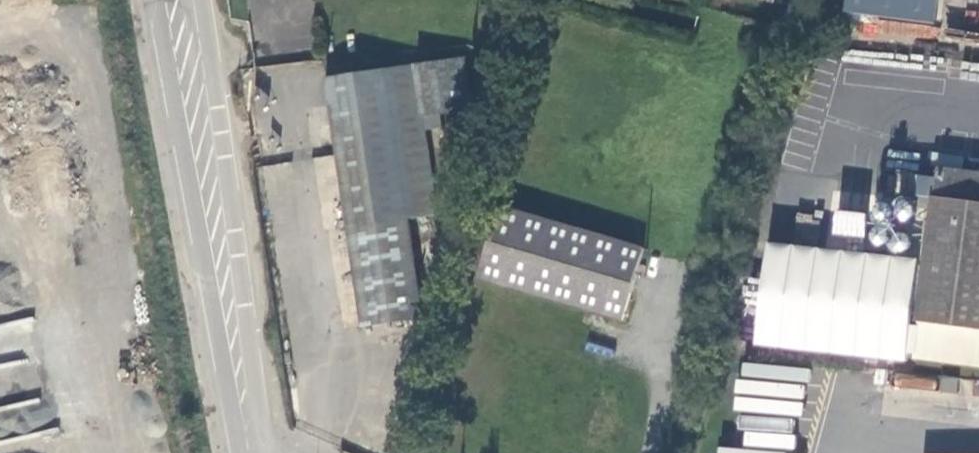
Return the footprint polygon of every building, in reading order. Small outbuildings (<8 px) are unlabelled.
[(941,0),(850,0),(848,13),(937,25),(941,0)] [(463,58),(325,79),(363,329),(422,320),(407,219),(437,215),(422,116),(471,109),(463,58)] [(917,323),(978,331),(978,175),(938,169),(917,323)] [(499,206),(478,278),(622,320),(643,249),(499,206)] [(896,363),(894,386),(934,389),(935,375),(900,372),(901,363),(896,363)]
